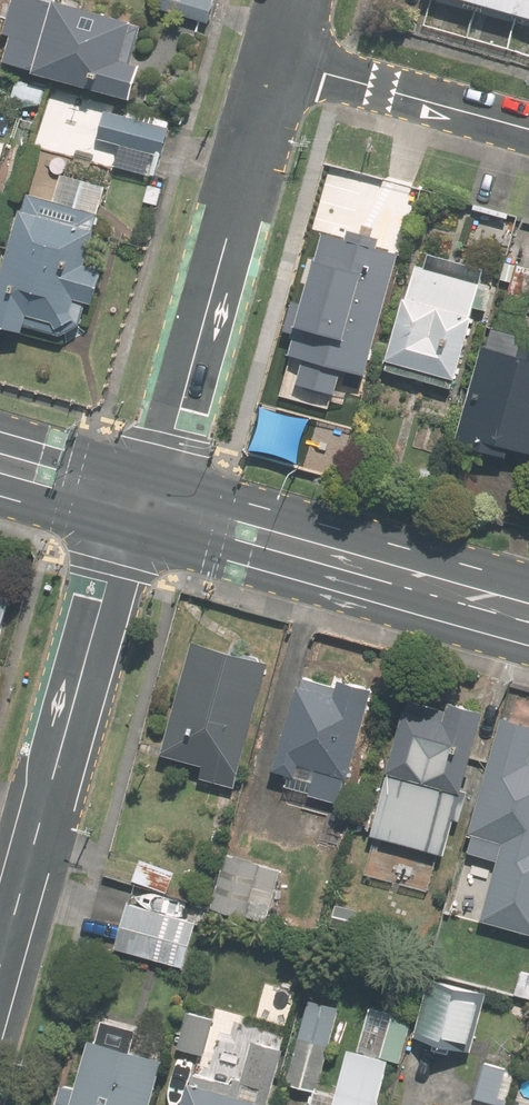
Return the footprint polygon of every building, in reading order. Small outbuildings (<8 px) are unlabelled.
[(31,0),(11,0),(0,42),(0,71),(127,105),(147,31),(31,0)] [(155,9),(204,22),(210,0),(158,0),(155,9)] [(528,24),(528,0),(439,0),(528,24)] [(169,131),(100,113),(92,141),(161,159),(169,131)] [(76,346),(110,220),(21,196),(0,272),(0,325),(76,346)] [(363,375),(396,255),(375,249),(377,240),(346,232),(343,240),(321,234),(301,304),(290,301),(281,333),(293,336),(287,355),(302,359),(295,386),(334,396),(341,369),(363,375)] [(505,263),(494,302),(524,310),(528,294),(528,269),(505,263)] [(382,367),(451,385),(478,285),(409,267),(382,367)] [(487,331),(455,449),(527,469),(528,463),(528,343),(487,331)] [(0,587),(0,652),(17,591),(0,587)] [(283,655),(206,634),(174,753),(251,774),(283,655)] [(368,698),(298,679),(271,780),(340,799),(368,698)] [(401,699),(364,838),(439,858),(448,822),(455,824),(463,795),(456,793),(476,718),(401,699)] [(497,721),(461,855),(493,864),(477,923),(528,937),(528,730),(497,721)] [(285,866),(234,853),(219,907),(270,921),(285,866)] [(180,866),(146,857),(140,881),(173,890),(180,866)] [(210,913),(135,892),(121,942),(197,962),(210,913)] [(497,988),(438,972),(421,1034),(480,1050),(497,988)] [(347,1003),(317,994),(294,1079),(324,1087),(347,1003)] [(420,1013),(387,1004),(375,1050),(408,1059),(420,1013)] [(220,1018),(194,1011),(184,1047),(210,1054),(220,1018)] [(68,1078),(61,1104),(66,1104),(161,1104),(174,1055),(137,1045),(143,1024),(112,1015),(107,1036),(101,1035),(87,1083),(68,1078)] [(268,1099),(274,1101),(290,1043),(256,1033),(244,1080),(201,1069),(191,1104),(267,1104),(268,1099)] [(523,1067),(492,1059),(482,1095),(513,1104),(523,1067)] [(387,1100),(358,1092),(354,1104),(386,1104),(387,1100)]
